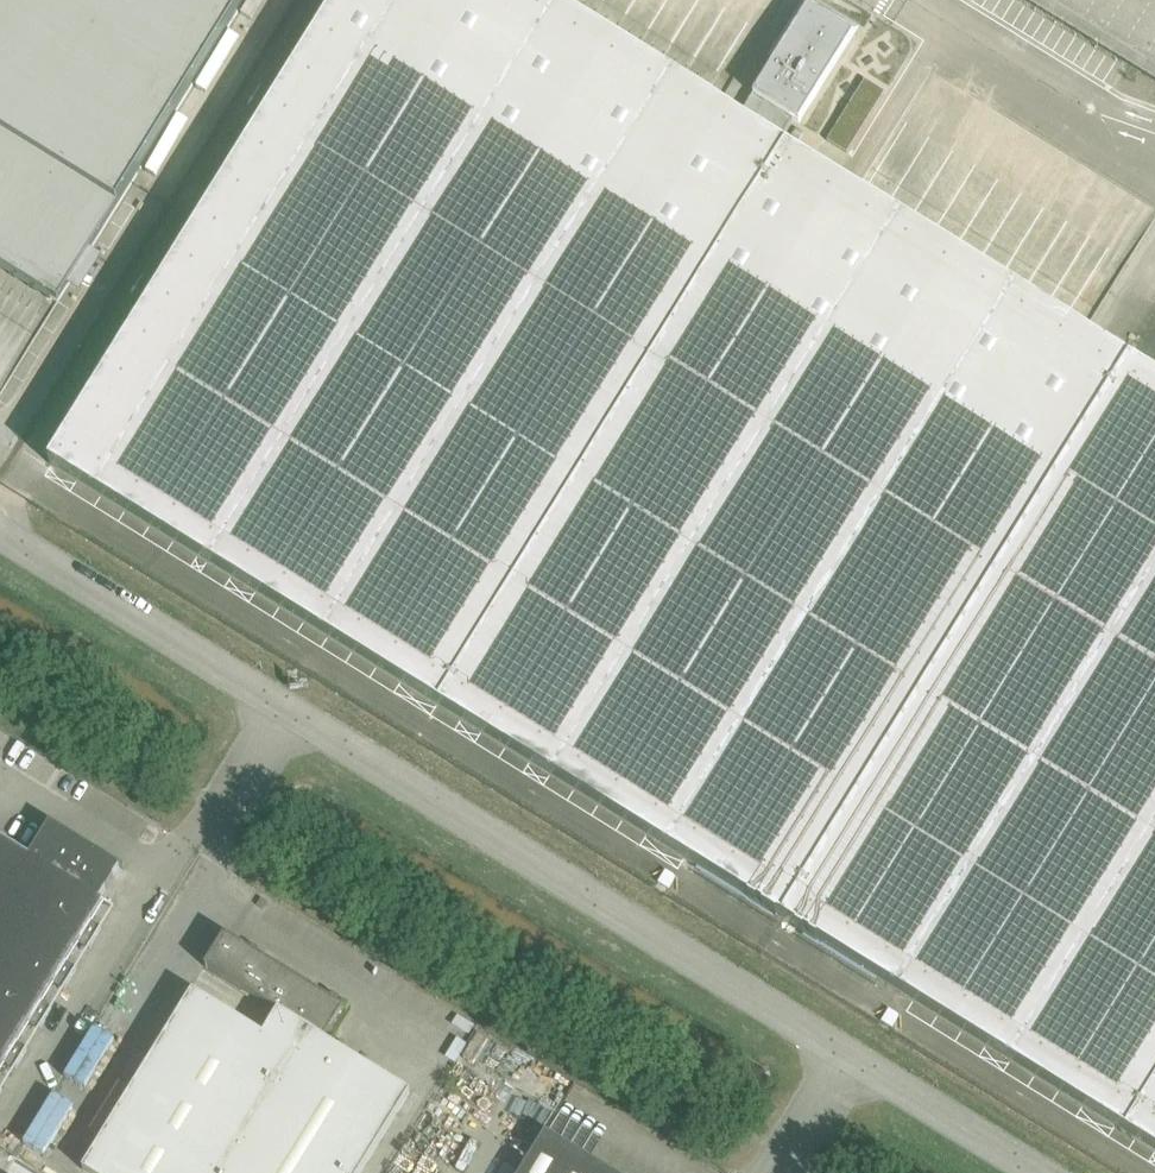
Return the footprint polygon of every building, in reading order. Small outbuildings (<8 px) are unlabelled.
[(58,302),(246,0),(0,0),(0,266),(58,302)] [(740,119),(548,0),(338,0),(50,464),(1154,1151),(1154,377),(768,136),(740,119)] [(1154,58),(1154,0),(1057,0),(1154,58)] [(781,113),(799,124),(854,34),(808,6),(753,96),(762,102),(752,119),(743,114),(740,119),(768,136),(781,113)] [(3,1064),(4,1065),(5,1064),(15,1070),(17,1066),(28,1049),(18,1043),(22,1037),(20,1036),(28,1024),(29,1025),(30,1024),(40,1030),(42,1026),(42,1025),(52,1008),(43,1002),(46,996),(45,995),(52,984),(54,985),(54,983),(64,990),(67,985),(77,968),(67,963),(71,956),(70,955),(77,943),(78,944),(79,943),(89,949),(92,945),(91,945),(102,928),(92,922),(96,916),(95,915),(102,903),(103,904),(105,901),(100,898),(106,888),(107,889),(114,877),(113,877),(120,867),(124,870),(125,868),(94,849),(95,848),(94,847),(89,855),(80,849),(83,844),(51,824),(38,845),(37,844),(30,855),(0,837),(0,1069),(3,1064)] [(248,949),(225,935),(216,948),(205,967),(279,1011),(264,1035),(193,992),(83,1170),(88,1172),(360,1172),(410,1092),(325,1040),(344,1009),(248,949)] [(545,1132),(520,1172),(612,1172),(545,1132)]
